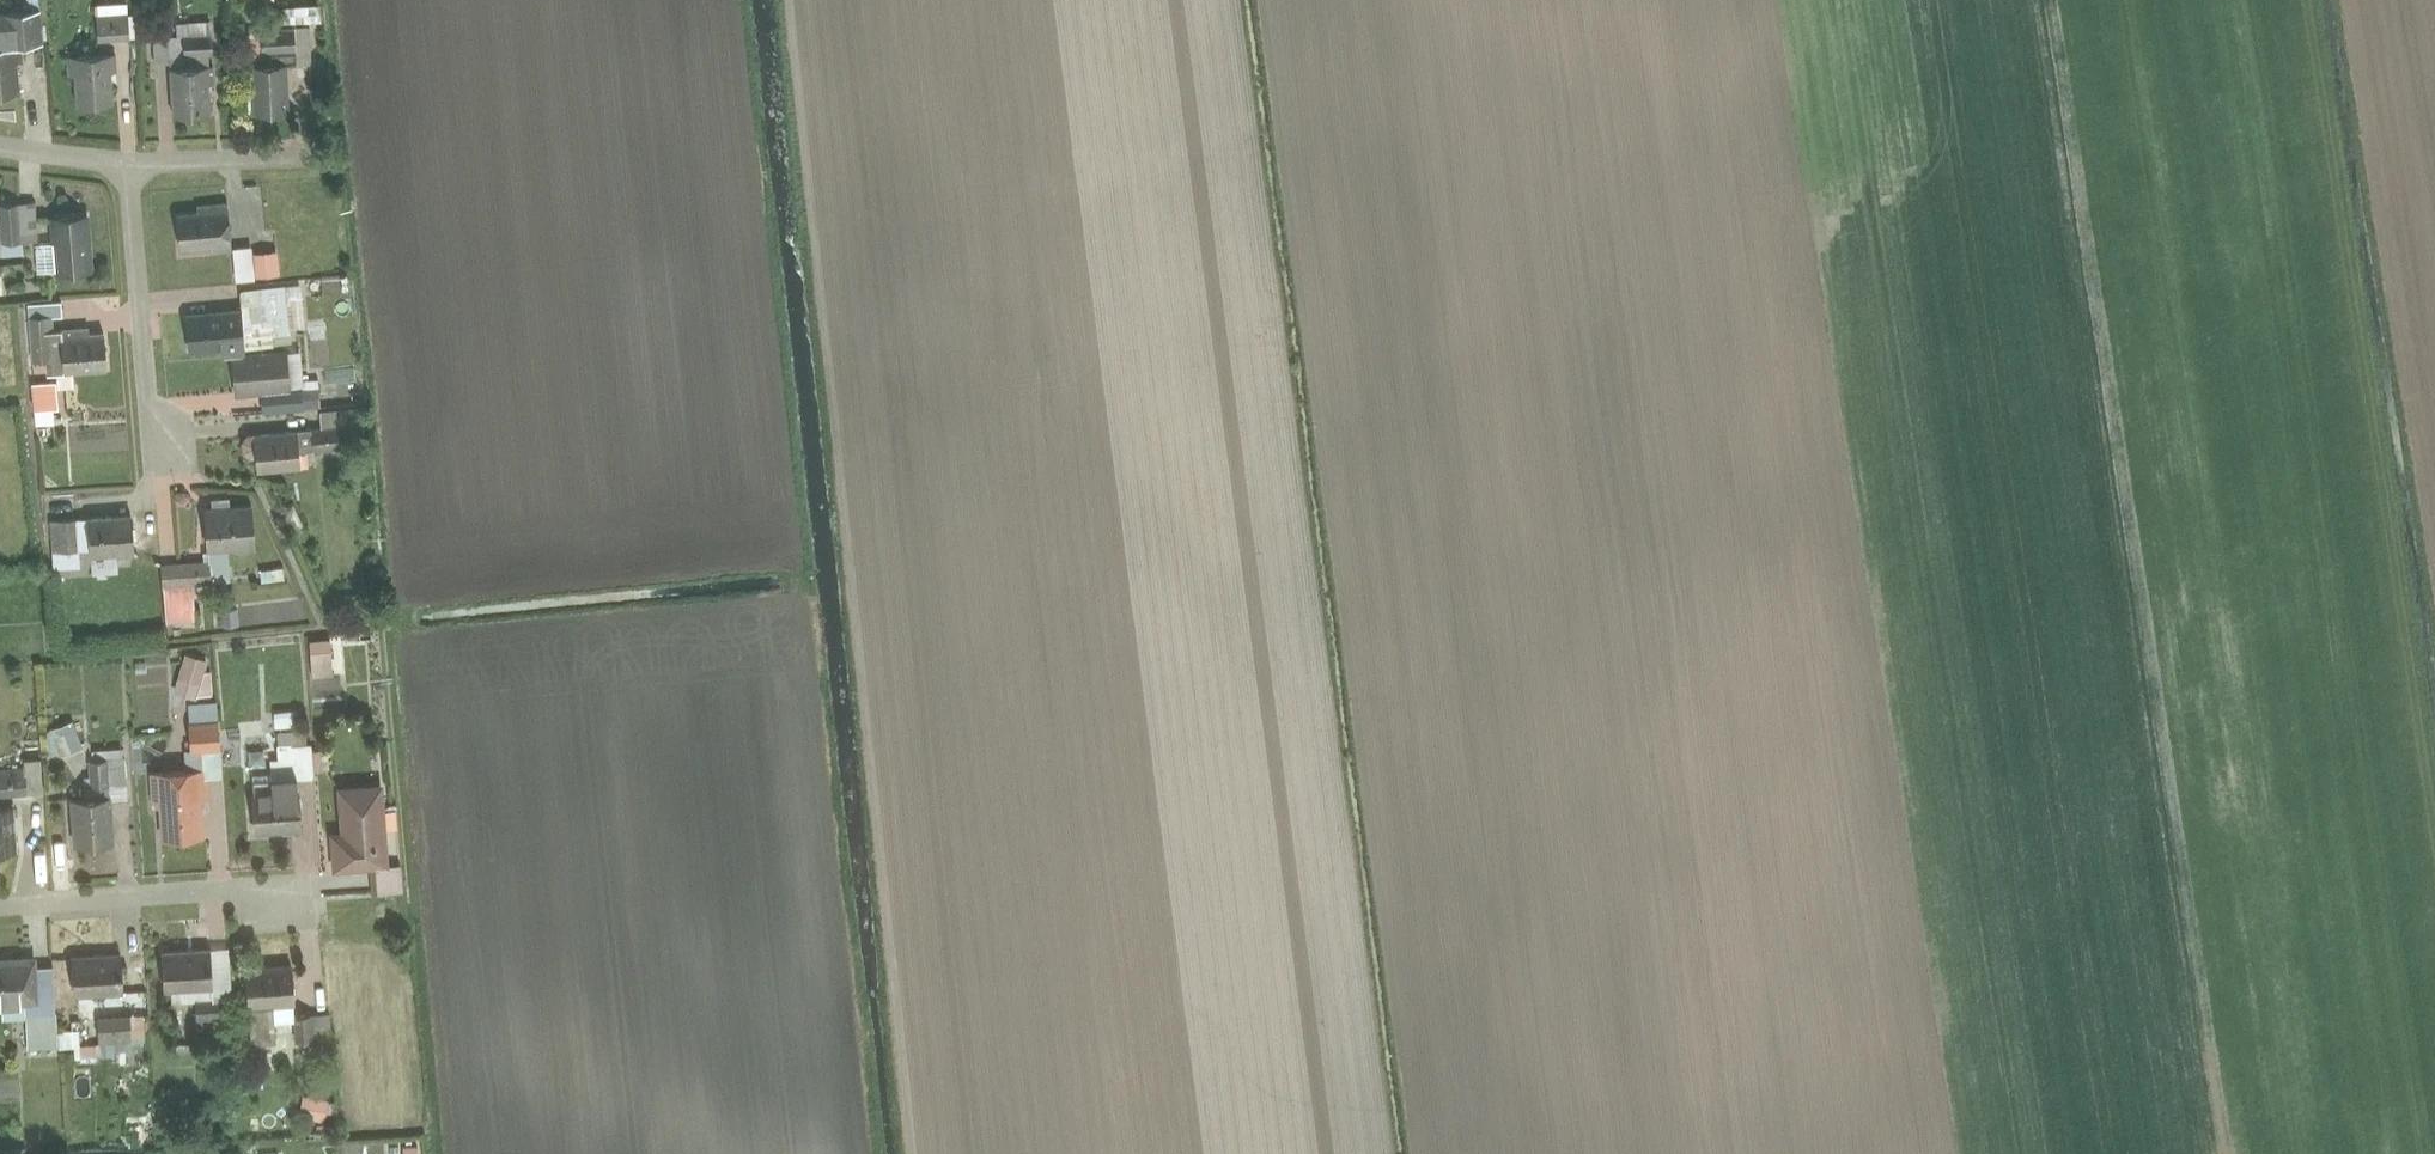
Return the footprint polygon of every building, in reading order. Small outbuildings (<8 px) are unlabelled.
[(0,13),(0,45),(18,44),(41,42),(38,10),(0,13)] [(128,11),(94,14),(96,39),(130,36),(128,11)] [(308,27),(257,28),(257,49),(272,49),(272,60),(309,59),(308,27)] [(155,61),(170,59),(171,67),(208,64),(207,45),(176,47),(175,36),(153,38),(155,61)] [(22,89),(18,44),(0,45),(0,91),(22,89)] [(116,52),(68,56),(72,103),(112,99),(109,70),(118,69),(116,52)] [(287,63),(245,65),(247,112),(289,110),(287,63)] [(208,64),(171,67),(175,117),(209,114),(207,85),(216,84),(214,64),(208,64)] [(37,199),(2,202),(5,240),(40,237),(37,199)] [(196,209),(174,211),(177,248),(212,245),(212,250),(233,248),(230,200),(196,202),(196,209)] [(92,212),(52,214),(55,272),(96,269),(92,212)] [(236,278),(256,276),(254,252),(254,247),(233,248),(236,278)] [(279,274),(277,250),(254,252),(256,276),(279,274)] [(292,343),(287,286),(239,290),(240,308),(243,347),(292,343)] [(59,315),(58,299),(28,302),(29,317),(54,315),(59,315)] [(240,308),(180,313),(183,352),(243,347),(240,308)] [(54,315),(29,317),(33,373),(58,371),(55,328),(54,315)] [(86,326),(55,328),(58,371),(110,367),(108,334),(87,336),(86,326)] [(298,350),(233,356),(235,390),(301,385),(298,350)] [(53,382),(28,384),(30,409),(55,407),(53,382)] [(261,392),(262,409),(305,406),(304,389),(261,392)] [(356,407),(319,409),(321,435),(358,432),(356,407)] [(295,448),(319,446),(317,427),(294,429),(295,448)] [(294,429),(248,433),(251,469),(297,466),(295,448),(294,429)] [(256,501),(202,505),(205,548),(229,546),(259,544),(256,501)] [(133,514),(76,518),(79,556),(136,552),(133,514)] [(79,563),(79,556),(76,518),(50,520),(54,565),(79,563)] [(208,580),(231,578),(229,546),(205,548),(206,560),(208,580)] [(206,560),(161,564),(162,583),(208,580),(206,560)] [(164,621),(192,618),(190,583),(161,586),(164,621)] [(330,639),(309,641),(311,676),(333,675),(330,639)] [(207,659),(183,652),(171,690),(194,698),(207,659)] [(217,701),(188,703),(190,721),(219,719),(217,701)] [(190,721),(184,721),(186,748),(221,745),(219,719),(190,721)] [(79,724),(51,724),(50,748),(79,749),(79,724)] [(315,774),(312,743),(271,747),(273,777),(302,775),(315,774)] [(103,756),(105,780),(128,778),(124,745),(102,747),(103,756)] [(220,774),(218,750),(201,752),(203,770),(203,776),(220,774)] [(83,758),(87,797),(107,795),(105,780),(103,756),(83,758)] [(25,761),(27,790),(48,788),(46,759),(25,761)] [(0,763),(0,792),(27,790),(25,761),(0,763)] [(203,770),(153,774),(158,840),(200,837),(197,798),(205,797),(203,776),(203,770)] [(263,790),(249,791),(252,831),(306,826),(302,775),(273,777),(262,778),(263,790)] [(379,783),(333,787),(337,829),(327,830),(331,870),(368,866),(386,865),(379,783)] [(87,797),(68,799),(73,844),(117,840),(113,795),(107,795),(87,797)] [(0,809),(0,851),(20,849),(17,807),(0,809)] [(370,892),(398,890),(396,864),(386,865),(368,866),(370,892)] [(206,947),(159,950),(162,990),(209,986),(206,947)] [(124,951),(73,954),(75,994),(126,991),(124,951)] [(0,959),(0,1001),(40,998),(37,956),(0,959)] [(293,962),(242,966),(245,1006),(270,1004),(296,1002),(293,962)] [(1,1005),(2,1017),(23,1016),(22,1004),(1,1005)] [(272,1040),(270,1004),(245,1006),(247,1042),(272,1040)] [(191,1026),(217,1024),(216,1006),(190,1008),(191,1026)] [(329,1011),(296,1014),(298,1043),(331,1041),(329,1011)] [(57,1013),(27,1015),(29,1047),(59,1045),(58,1018),(57,1013)] [(144,1013),(99,1016),(101,1042),(145,1040),(144,1013)] [(59,1045),(101,1042),(99,1016),(58,1018),(59,1045)] [(330,1116),(331,1096),(305,1094),(304,1114),(330,1116)]
